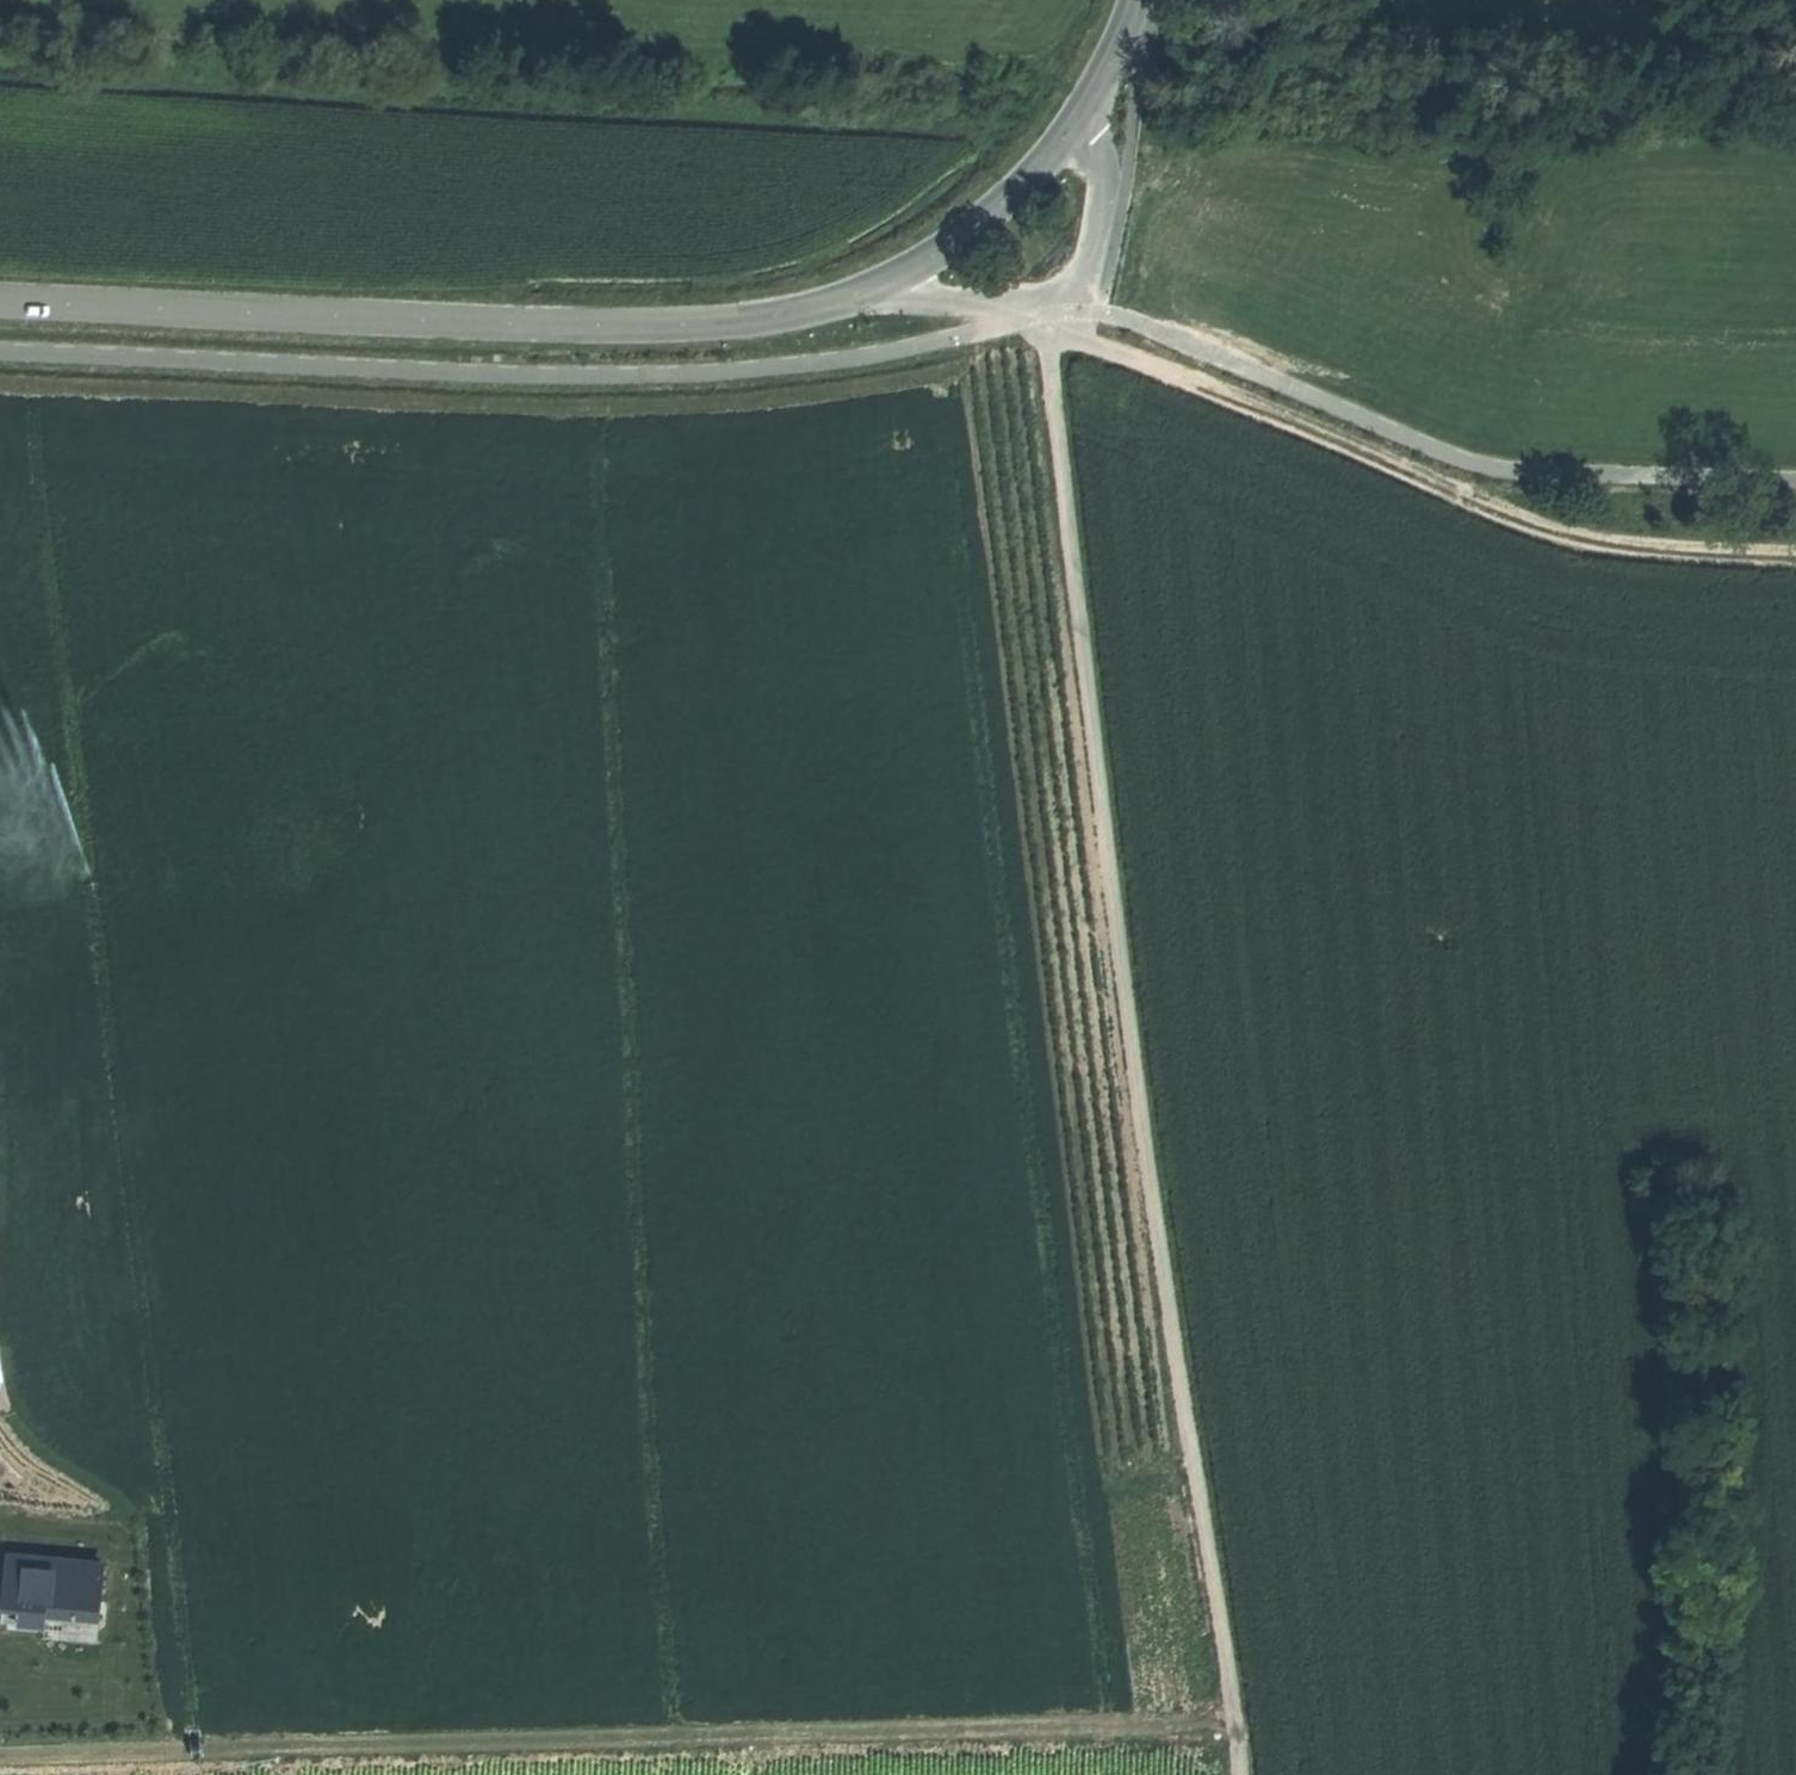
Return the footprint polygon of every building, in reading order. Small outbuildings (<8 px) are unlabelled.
[(10,1549),(6,1617),(107,1623),(111,1555),(10,1549)]
